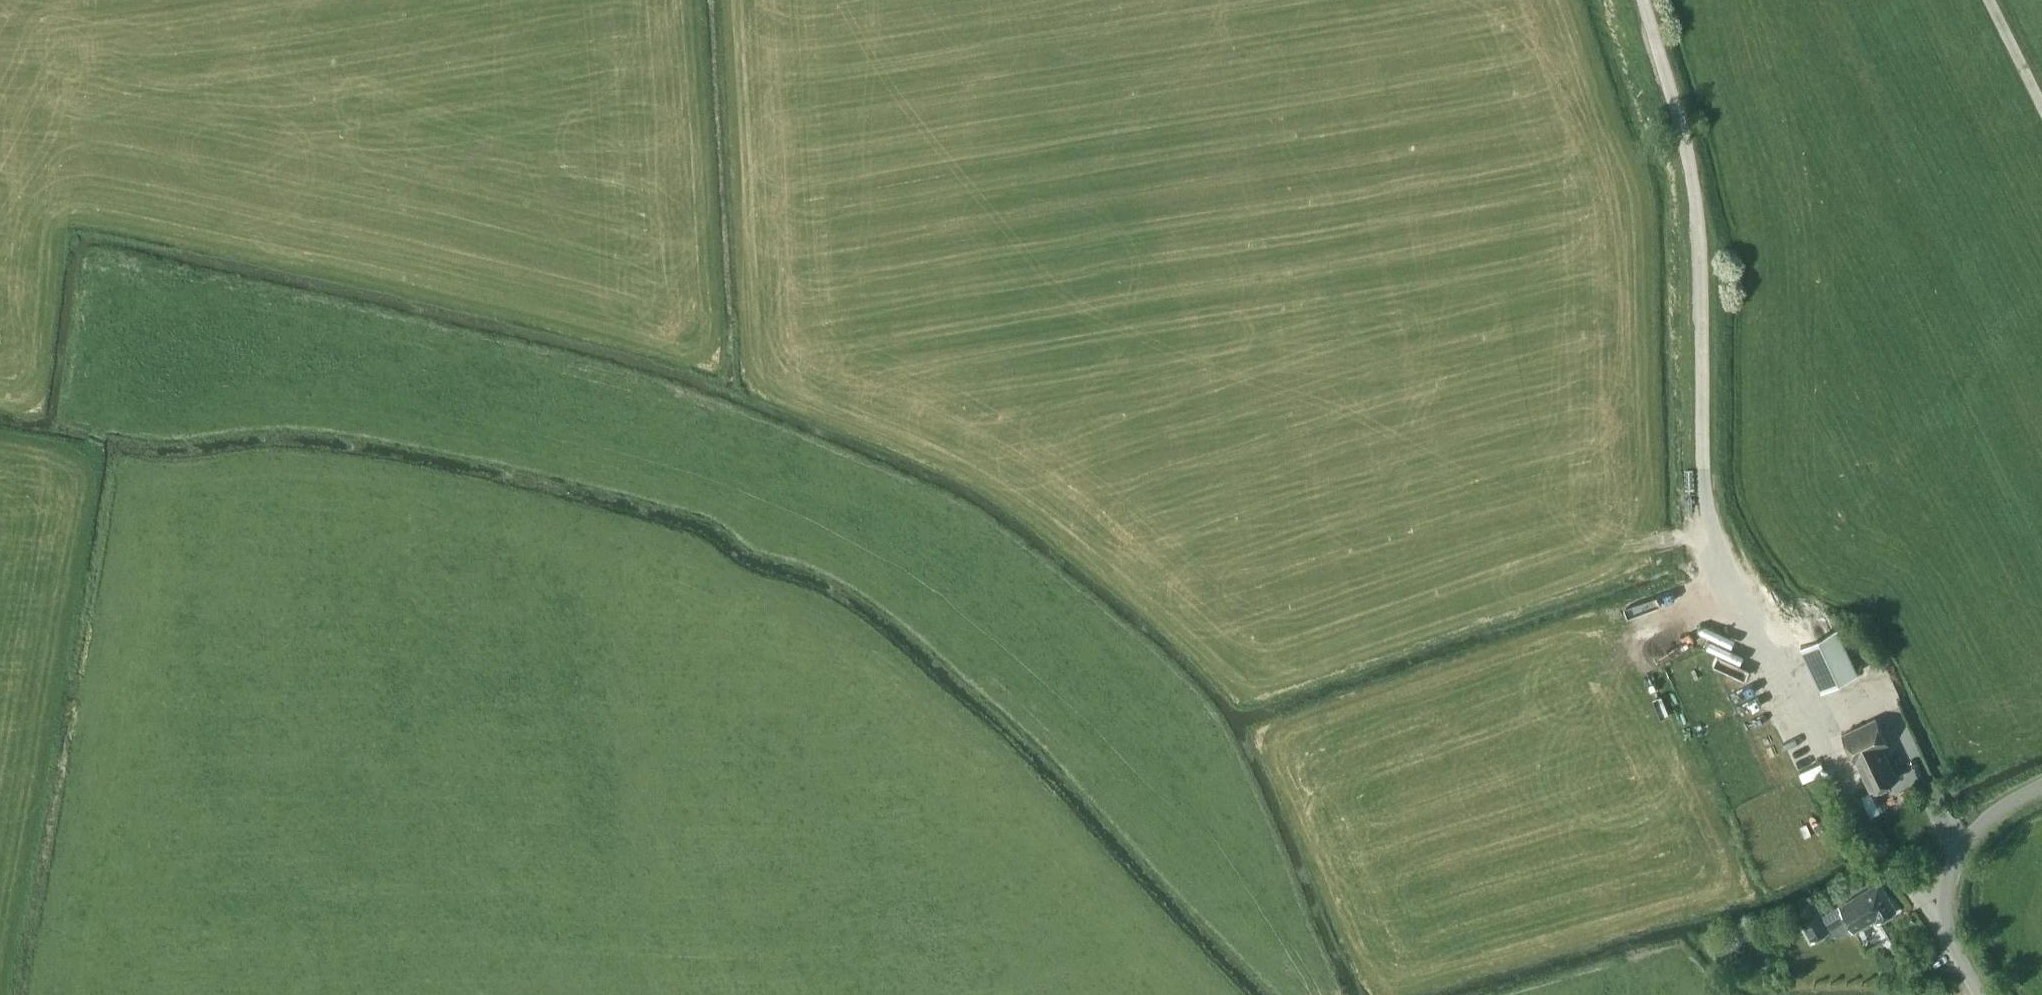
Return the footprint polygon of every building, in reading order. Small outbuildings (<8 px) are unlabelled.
[(1801,644),(1821,687),(1859,670),(1838,626),(1801,644)] [(1855,758),(1870,790),(1895,778),(1881,746),(1887,743),(1874,717),(1842,733),(1854,759),(1855,758)] [(1846,921),(1851,930),(1875,917),(1877,921),(1896,910),(1880,880),(1827,909),(1832,918),(1824,922),(1814,904),(1796,914),(1809,939),(1836,924),(1837,926),(1846,921)] [(1745,939),(1762,933),(1758,922),(1741,928),(1745,939)]
